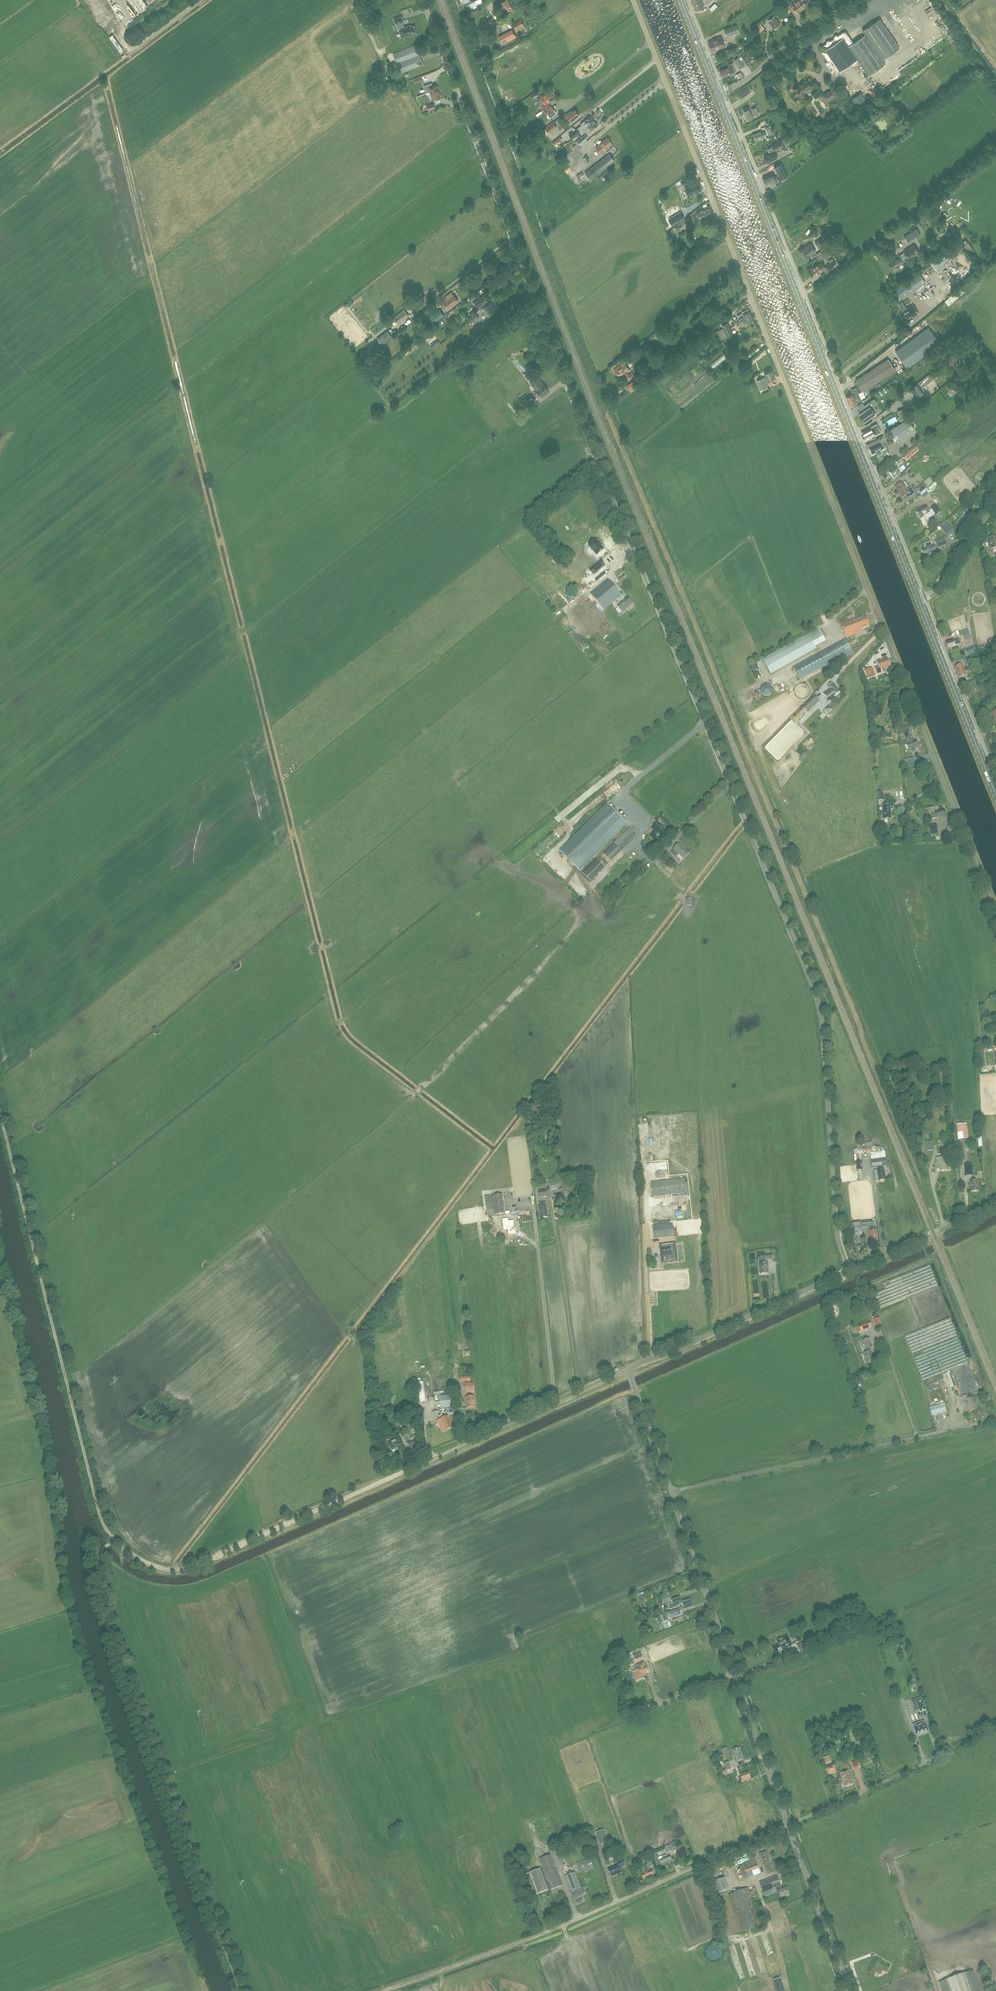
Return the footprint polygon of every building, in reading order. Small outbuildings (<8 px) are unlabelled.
[(507,13),(508,13),(509,13),(509,12),(513,10),(508,0),(505,0),(500,2),(502,6),(500,7),(503,12),(505,11),(506,13),(507,13)] [(694,6),(696,9),(704,6),(703,6),(709,3),(710,2),(713,0),(702,0),(701,0),(702,3),(694,6)] [(806,5),(806,6),(811,3),(809,0),(797,0),(792,4),(791,3),(786,6),(790,12),(794,8),(798,13),(801,10),(801,9),(806,5)] [(400,29),(401,33),(404,32),(405,37),(413,34),(413,33),(417,32),(414,26),(411,27),(411,25),(405,27),(403,22),(403,21),(401,16),(394,19),(396,24),(398,24),(400,29)] [(775,29),(780,25),(774,16),(769,20),(775,29)] [(494,31),(499,27),(491,17),(486,21),(494,31)] [(900,48),(880,19),(863,30),(866,34),(854,43),(846,32),(844,31),(839,35),(836,35),(834,36),(834,38),(831,40),(828,40),(827,41),(826,43),(822,46),(823,48),(823,50),(821,51),(828,61),(826,62),(826,64),(833,74),(835,74),(857,59),(869,75),(886,64),(883,59),(900,48)] [(517,32),(525,27),(521,20),(512,24),(517,32)] [(726,36),(731,35),(738,32),(736,25),(724,29),(726,36)] [(503,44),(516,37),(512,30),(499,37),(503,44)] [(717,50),(724,47),(720,36),(712,40),(712,41),(708,42),(712,51),(717,49),(717,50)] [(401,73),(424,64),(417,45),(393,54),(401,73)] [(739,69),(747,64),(742,55),(734,60),(739,69)] [(722,78),(736,72),(733,63),(728,65),(729,68),(720,71),(722,78)] [(808,82),(806,79),(798,85),(799,85),(798,86),(797,85),(794,87),(795,88),(792,90),(794,93),(795,92),(796,94),(797,93),(800,98),(805,94),(804,93),(804,92),(807,94),(813,90),(812,89),(817,86),(813,80),(810,82),(809,81),(808,82)] [(432,86),(431,83),(423,86),(426,94),(430,92),(433,100),(441,97),(437,84),(432,86)] [(741,99),(752,90),(749,85),(737,95),(741,99)] [(827,101),(836,95),(832,89),(823,95),(827,101)] [(551,92),(550,90),(541,98),(545,103),(541,106),(548,114),(553,110),(548,103),(555,98),(553,95),(555,94),(553,91),(552,91),(551,92)] [(759,114),(756,107),(752,109),(753,111),(750,112),(749,109),(743,111),(747,120),(753,118),(752,116),(754,115),(754,116),(759,114)] [(564,117),(565,119),(567,119),(569,118),(572,121),(575,119),(579,115),(574,109),(572,111),(571,111),(564,117)] [(515,125),(515,124),(516,124),(511,112),(505,115),(510,126),(514,125),(514,126),(515,125)] [(569,134),(572,139),(580,133),(579,131),(583,128),(584,129),(588,125),(588,126),(591,123),(590,122),(593,119),(594,118),(592,117),(591,117),(591,116),(581,123),(582,125),(577,129),(577,128),(569,134)] [(579,131),(580,133),(582,134),(585,132),(587,134),(592,130),(598,125),(597,124),(598,124),(596,121),(595,122),(593,119),(590,122),(591,123),(588,126),(588,125),(584,129),(583,128),(579,131)] [(555,123),(554,122),(553,123),(545,129),(549,134),(557,127),(554,124),(555,123)] [(772,133),(770,127),(771,127),(770,124),(764,126),(765,129),(766,129),(768,135),(772,133)] [(762,133),(761,131),(753,134),(756,141),(764,138),(764,136),(767,135),(765,132),(762,133)] [(557,146),(569,136),(567,133),(563,136),(561,135),(553,141),(557,146)] [(588,142),(586,139),(588,137),(585,134),(575,142),(577,144),(573,147),(572,148),(569,151),(570,153),(574,150),(580,145),(582,147),(588,142)] [(607,152),(614,147),(612,144),(613,144),(608,138),(596,147),(601,153),(605,150),(607,152)] [(776,142),(771,144),(775,151),(785,145),(780,138),(775,141),(776,142)] [(539,143),(536,139),(530,144),(533,148),(539,143)] [(768,163),(777,158),(774,151),(764,157),(768,163)] [(806,161),(813,158),(811,153),(804,157),(806,161)] [(604,180),(612,174),(607,167),(615,161),(609,154),(585,173),(591,180),(599,174),(604,180)] [(789,168),(778,175),(781,180),(792,173),(789,168)] [(774,177),(773,174),(763,178),(765,185),(771,183),(771,184),(776,182),(778,181),(777,176),(774,177)] [(685,187),(688,195),(702,190),(699,182),(685,187)] [(711,213),(708,207),(697,211),(696,210),(690,215),(692,220),(697,218),(697,217),(698,216),(699,217),(703,216),(703,218),(704,219),(705,219),(707,218),(708,218),(708,216),(707,214),(711,213)] [(672,224),(679,220),(684,217),(681,212),(676,215),(669,219),(672,224)] [(689,230),(686,226),(688,225),(686,222),(691,219),(689,217),(685,220),(678,225),(678,226),(678,227),(675,228),(668,232),(671,236),(681,230),(684,228),(687,232),(689,230)] [(817,235),(823,231),(819,226),(813,230),(817,235)] [(940,236),(946,233),(943,227),(937,230),(940,236)] [(908,242),(920,234),(916,229),(905,237),(908,242)] [(809,257),(814,254),(813,253),(816,251),(810,244),(799,252),(805,260),(808,257),(809,257)] [(909,259),(919,252),(914,244),(904,251),(904,252),(899,256),(899,255),(892,259),(893,260),(889,263),(893,268),(894,267),(896,270),(900,267),(899,265),(904,262),(903,262),(908,258),(909,259)] [(928,257),(942,248),(939,244),(926,253),(928,257)] [(929,261),(936,270),(946,261),(947,260),(949,258),(946,255),(944,256),(943,254),(941,257),(938,254),(929,261)] [(830,269),(836,265),(833,261),(833,260),(832,258),(828,261),(830,263),(827,265),(830,269)] [(822,271),(826,268),(822,262),(811,270),(812,270),(811,271),(813,273),(814,273),(816,275),(821,271),(822,271)] [(926,283),(919,272),(892,291),(899,301),(926,283)] [(959,299),(967,292),(963,287),(958,292),(957,291),(951,296),(953,298),(955,297),(956,299),(958,297),(959,299)] [(454,295),(451,298),(450,296),(443,302),(449,309),(456,303),(456,302),(458,300),(454,295)] [(483,305),(488,302),(483,296),(474,302),(479,308),(483,304),(483,305)] [(490,302),(480,310),(488,320),(498,313),(490,302)] [(913,317),(918,313),(912,306),(907,309),(908,310),(900,315),(904,321),(912,316),(913,317)] [(397,324),(408,315),(404,309),(393,318),(397,324)] [(428,318),(432,324),(444,315),(440,309),(428,318)] [(741,324),(746,322),(748,324),(748,325),(751,323),(750,322),(754,320),(750,311),(749,312),(748,309),(742,312),(743,313),(737,315),(738,318),(735,319),(738,325),(741,324)] [(461,314),(464,319),(469,315),(465,310),(462,312),(460,310),(459,311),(461,314)] [(471,324),(479,318),(475,313),(467,319),(471,324)] [(721,340),(733,335),(728,323),(722,325),(723,328),(716,331),(721,340)] [(908,367),(940,344),(928,327),(896,351),(908,367)] [(378,349),(382,345),(392,337),(388,331),(378,340),(380,342),(375,345),(378,349)] [(716,363),(720,367),(730,357),(726,353),(716,363)] [(748,365),(761,355),(760,354),(759,355),(758,354),(747,363),(748,365)] [(373,365),(374,367),(376,366),(382,362),(383,361),(387,359),(384,355),(381,358),(381,359),(380,360),(378,361),(375,358),(368,363),(371,367),(373,365)] [(629,375),(627,373),(630,370),(624,362),(614,370),(621,378),(625,375),(629,380),(634,376),(632,373),(629,375)] [(895,365),(861,383),(865,391),(899,372),(895,365)] [(760,390),(768,387),(766,382),(776,378),(773,370),(764,374),(765,377),(757,381),(760,390)] [(549,392),(548,390),(546,387),(538,377),(530,383),(531,383),(534,387),(536,390),(533,392),(535,394),(538,392),(541,396),(542,398),(549,392)] [(631,392),(640,385),(636,379),(626,387),(631,392)] [(924,391),(918,383),(912,388),(918,396),(924,391)] [(876,392),(879,397),(889,390),(886,385),(876,392)] [(850,407),(858,404),(857,401),(861,399),(857,388),(852,391),(853,394),(846,398),(850,407)] [(488,411),(497,404),(494,399),(490,402),(489,400),(483,404),(488,411)] [(864,421),(875,414),(872,410),(874,408),(873,407),(878,403),(874,399),(864,406),(867,409),(860,414),(864,421)] [(896,440),(914,428),(909,419),(885,433),(889,440),(894,437),(896,440)] [(881,432),(877,423),(871,426),(872,428),(861,433),(865,439),(875,434),(876,435),(881,432)] [(881,447),(880,444),(869,450),(872,456),(876,454),(877,457),(882,455),(880,452),(885,450),(883,446),(881,447)] [(906,461),(918,451),(915,447),(903,457),(906,461)] [(900,468),(899,469),(897,466),(896,467),(889,473),(894,479),(901,473),(900,473),(903,471),(900,468)] [(924,482),(916,489),(920,494),(928,487),(932,483),(929,479),(924,482)] [(899,493),(906,489),(903,483),(896,488),(899,493)] [(927,488),(920,494),(923,497),(930,492),(927,488)] [(906,489),(899,493),(903,498),(906,496),(908,499),(915,495),(911,489),(907,491),(906,489)] [(917,511),(917,512),(921,518),(923,516),(926,521),(935,515),(932,510),(929,511),(926,505),(922,507),(923,508),(922,508),(917,511)] [(936,506),(931,509),(932,510),(935,515),(940,512),(936,506)] [(974,516),(967,511),(965,514),(964,512),(961,516),(962,517),(955,526),(962,531),(974,516)] [(952,527),(948,522),(941,527),(942,530),(944,532),(952,527)] [(938,549),(946,545),(943,538),(935,541),(938,549)] [(604,549),(599,544),(600,543),(596,539),(589,545),(597,555),(604,549)] [(932,546),(932,545),(931,541),(923,544),(924,548),(925,548),(925,549),(921,551),(924,558),(931,555),(931,556),(937,554),(933,545),(932,546)] [(582,556),(583,555),(585,553),(581,548),(577,550),(575,547),(568,554),(574,562),(582,556)] [(603,563),(599,566),(597,563),(589,570),(593,574),(605,565),(603,563)] [(608,580),(591,594),(604,610),(613,603),(618,608),(622,613),(626,610),(626,609),(632,604),(627,599),(625,601),(621,596),(608,580)] [(870,626),(866,617),(862,619),(861,617),(841,625),(846,638),(862,632),(861,630),(870,626)] [(771,673),(815,648),(815,647),(826,641),(823,637),(819,628),(808,634),(809,637),(764,661),(771,673)] [(825,665),(826,667),(839,660),(839,661),(853,653),(853,652),(850,647),(848,643),(846,640),(819,655),(819,653),(794,667),(800,679),(815,671),(825,665)] [(948,650),(960,645),(959,641),(954,643),(953,641),(946,644),(948,650)] [(970,664),(972,663),(970,657),(964,659),(966,665),(970,664)] [(880,670),(890,666),(887,658),(877,662),(879,666),(874,668),(877,674),(881,672),(880,670)] [(970,664),(966,665),(966,667),(963,669),(962,665),(954,668),(956,673),(967,670),(971,669),(970,664)] [(872,667),(865,670),(868,678),(875,675),(872,667)] [(967,670),(956,673),(958,679),(966,676),(964,672),(968,671),(968,673),(972,672),(971,669),(967,670)] [(762,695),(767,696),(772,694),(773,689),(771,685),(766,683),(762,685),(760,690),(762,695)] [(834,696),(839,693),(833,683),(828,687),(829,689),(823,693),(826,698),(829,695),(832,698),(834,696)] [(818,700),(814,696),(803,708),(807,711),(818,700)] [(777,704),(776,701),(766,706),(767,709),(777,704)] [(909,730),(905,731),(904,732),(908,743),(906,744),(909,751),(919,747),(916,740),(914,741),(909,730)] [(607,804),(560,851),(580,870),(626,823),(607,804)] [(891,811),(893,811),(893,806),(890,806),(883,806),(883,820),(891,820),(891,811)] [(945,817),(944,811),(937,812),(936,808),(929,810),(931,821),(937,819),(939,819),(940,821),(945,820),(945,817)] [(653,831),(649,835),(655,842),(660,837),(661,838),(668,831),(665,829),(665,828),(664,826),(663,826),(658,821),(650,828),(653,831)] [(610,861),(637,834),(631,827),(604,854),(610,861)] [(543,855),(559,840),(554,835),(538,850),(543,855)] [(689,854),(679,844),(671,852),(675,856),(677,854),(683,860),(689,854)] [(664,866),(668,862),(661,855),(657,859),(664,866)] [(590,881),(604,867),(597,859),(582,874),(590,881)] [(623,869),(629,863),(626,860),(620,866),(623,869)] [(960,1139),(968,1139),(966,1123),(957,1124),(958,1140),(956,1140),(957,1153),(961,1153),(960,1139)] [(940,1171),(951,1170),(950,1160),(944,1160),(944,1157),(936,1157),(936,1163),(940,1163),(940,1171)] [(872,1168),(887,1166),(885,1158),(871,1160),(872,1168)] [(972,1164),(964,1165),(965,1176),(973,1176),(972,1164)] [(875,1181),(885,1180),(884,1169),(874,1170),(875,1181)] [(665,1181),(652,1182),(653,1196),(667,1195),(688,1193),(687,1178),(671,1180),(669,1180),(665,1181)] [(978,1191),(978,1181),(970,1181),(971,1192),(978,1191)] [(551,1190),(568,1187),(567,1182),(550,1186),(551,1190)] [(539,1198),(547,1197),(546,1190),(538,1191),(539,1198)] [(494,1215),(504,1214),(502,1195),(492,1196),(494,1215)] [(540,1218),(548,1217),(546,1206),(545,1202),(538,1203),(539,1207),(540,1218)] [(508,1218),(503,1218),(503,1225),(507,1225),(507,1235),(514,1235),(514,1220),(508,1220),(508,1218)] [(854,1229),(848,1230),(848,1235),(855,1235),(855,1236),(862,1235),(861,1227),(869,1227),(870,1231),(870,1237),(871,1241),(877,1240),(877,1238),(876,1230),(877,1230),(876,1220),(861,1222),(861,1223),(857,1223),(854,1224),(854,1229)] [(654,1226),(653,1226),(653,1227),(654,1238),(674,1236),(673,1224),(670,1224),(658,1225),(658,1222),(658,1221),(654,1221),(654,1226)] [(661,1249),(662,1256),(666,1256),(667,1259),(676,1258),(674,1245),(664,1246),(665,1248),(661,1249)] [(767,1266),(768,1266),(768,1262),(760,1263),(761,1274),(768,1273),(767,1266)] [(929,1265),(870,1288),(878,1309),(937,1286),(929,1265)] [(979,1392),(978,1389),(967,1363),(950,1318),(905,1336),(922,1381),(950,1371),(960,1398),(969,1394),(970,1395),(979,1392)] [(869,1321),(856,1326),(858,1332),(860,1331),(860,1332),(872,1327),(869,1321)] [(867,1363),(874,1360),(871,1351),(870,1348),(872,1347),(869,1338),(863,1340),(866,1349),(867,1349),(868,1352),(864,1353),(867,1363)] [(929,1390),(940,1387),(939,1384),(934,1386),(933,1382),(927,1384),(929,1390)] [(465,1384),(466,1393),(474,1392),(473,1383),(465,1384)] [(441,1409),(453,1407),(452,1394),(439,1396),(441,1409)] [(466,1397),(467,1408),(475,1407),(474,1396),(466,1397)] [(969,1412),(977,1409),(972,1398),(968,1399),(967,1396),(962,1398),(969,1412)] [(931,1416),(946,1411),(944,1403),(929,1408),(931,1416)] [(447,1415),(440,1419),(440,1420),(445,1430),(445,1431),(453,1427),(448,1417),(447,1415)] [(394,1427),(396,1427),(399,1435),(403,1433),(402,1432),(405,1431),(400,1421),(393,1424),(394,1427)] [(392,1450),(403,1445),(400,1438),(388,1443),(392,1450)] [(680,1596),(672,1599),(673,1602),(668,1604),(669,1609),(675,1607),(674,1606),(683,1603),(684,1609),(693,1606),(690,1599),(682,1602),(680,1596)] [(670,1618),(681,1614),(680,1609),(668,1613),(670,1618)] [(786,1648),(786,1647),(791,1644),(787,1635),(777,1640),(779,1644),(772,1647),(775,1653),(786,1648)] [(800,1653),(817,1646),(813,1638),(797,1645),(800,1653)] [(637,1662),(644,1660),(641,1652),(634,1654),(635,1657),(637,1662)] [(635,1671),(633,1672),(636,1681),(644,1678),(643,1675),(647,1674),(645,1668),(643,1662),(636,1665),(637,1665),(638,1669),(635,1671)] [(917,1703),(920,1712),(926,1709),(923,1701),(917,1703)] [(913,1724),(916,1734),(928,1730),(924,1720),(913,1724)] [(721,1750),(722,1755),(724,1760),(730,1757),(727,1747),(723,1749),(721,1750)] [(737,1761),(743,1759),(740,1749),(741,1749),(740,1747),(732,1749),(737,1761)] [(851,1762),(853,1769),(859,1768),(857,1760),(851,1762)] [(742,1781),(750,1778),(748,1771),(740,1774),(741,1777),(738,1778),(739,1781),(742,1780),(742,1781)] [(849,1771),(841,1774),(845,1786),(853,1784),(849,1771)] [(600,1844),(608,1842),(604,1830),(596,1832),(600,1844)] [(766,1875),(774,1872),(766,1851),(759,1854),(766,1875)] [(662,1865),(672,1861),(670,1856),(667,1857),(666,1854),(662,1856),(663,1859),(660,1860),(662,1865)] [(580,1873),(594,1868),(590,1859),(576,1864),(580,1873)] [(617,1861),(618,1864),(608,1869),(611,1876),(611,1875),(617,1873),(622,1871),(620,1867),(625,1865),(622,1859),(617,1861)] [(743,1879),(760,1873),(755,1859),(742,1863),(742,1864),(738,1865),(743,1879)] [(643,1878),(654,1874),(652,1870),(649,1871),(646,1864),(642,1866),(645,1872),(641,1874),(643,1878)] [(540,1868),(526,1874),(534,1895),(551,1889),(549,1890),(551,1894),(556,1892),(554,1888),(562,1885),(555,1869),(545,1873),(549,1883),(546,1884),(540,1868)] [(575,1895),(572,1896),(575,1904),(577,1903),(577,1904),(581,1903),(580,1902),(584,1901),(581,1894),(585,1892),(583,1887),(581,1887),(576,1874),(575,1872),(565,1876),(568,1883),(571,1891),(574,1890),(575,1895)] [(777,1876),(760,1882),(763,1892),(765,1897),(772,1894),(770,1889),(776,1887),(777,1892),(779,1892),(781,1897),(788,1895),(786,1888),(781,1890),(780,1890),(779,1886),(780,1886),(777,1876)] [(716,1894),(728,1889),(724,1877),(712,1882),(716,1894)] [(728,1898),(730,1897),(742,1931),(761,1924),(747,1888),(729,1894),(729,1895),(727,1895),(728,1898)] [(724,1904),(722,1905),(718,1906),(720,1913),(726,1911),(724,1904)] [(708,1957),(708,1958),(709,1959),(711,1960),(713,1960),(714,1960),(716,1960),(717,1960),(718,1959),(719,1958),(720,1957),(721,1956),(721,1955),(722,1953),(722,1952),(722,1951),(722,1950),(721,1949),(720,1948),(720,1947),(719,1946),(717,1945),(716,1945),(714,1944),(712,1945),(710,1946),(709,1946),(708,1947),(708,1948),(707,1948),(707,1949),(706,1950),(706,1951),(706,1952),(706,1953),(706,1954),(706,1955),(707,1956),(708,1957)] [(871,1973),(875,1974),(875,1975),(875,1973),(876,1973),(877,1974),(878,1974),(879,1973),(880,1973),(881,1972),(882,1972),(882,1971),(883,1970),(885,1971),(887,1967),(879,1963),(877,1962),(871,1973)] [(949,1990),(974,1990),(968,1972),(945,1980),(949,1990)] [(777,1990),(785,1990),(780,1977),(773,1980),(777,1990)]
